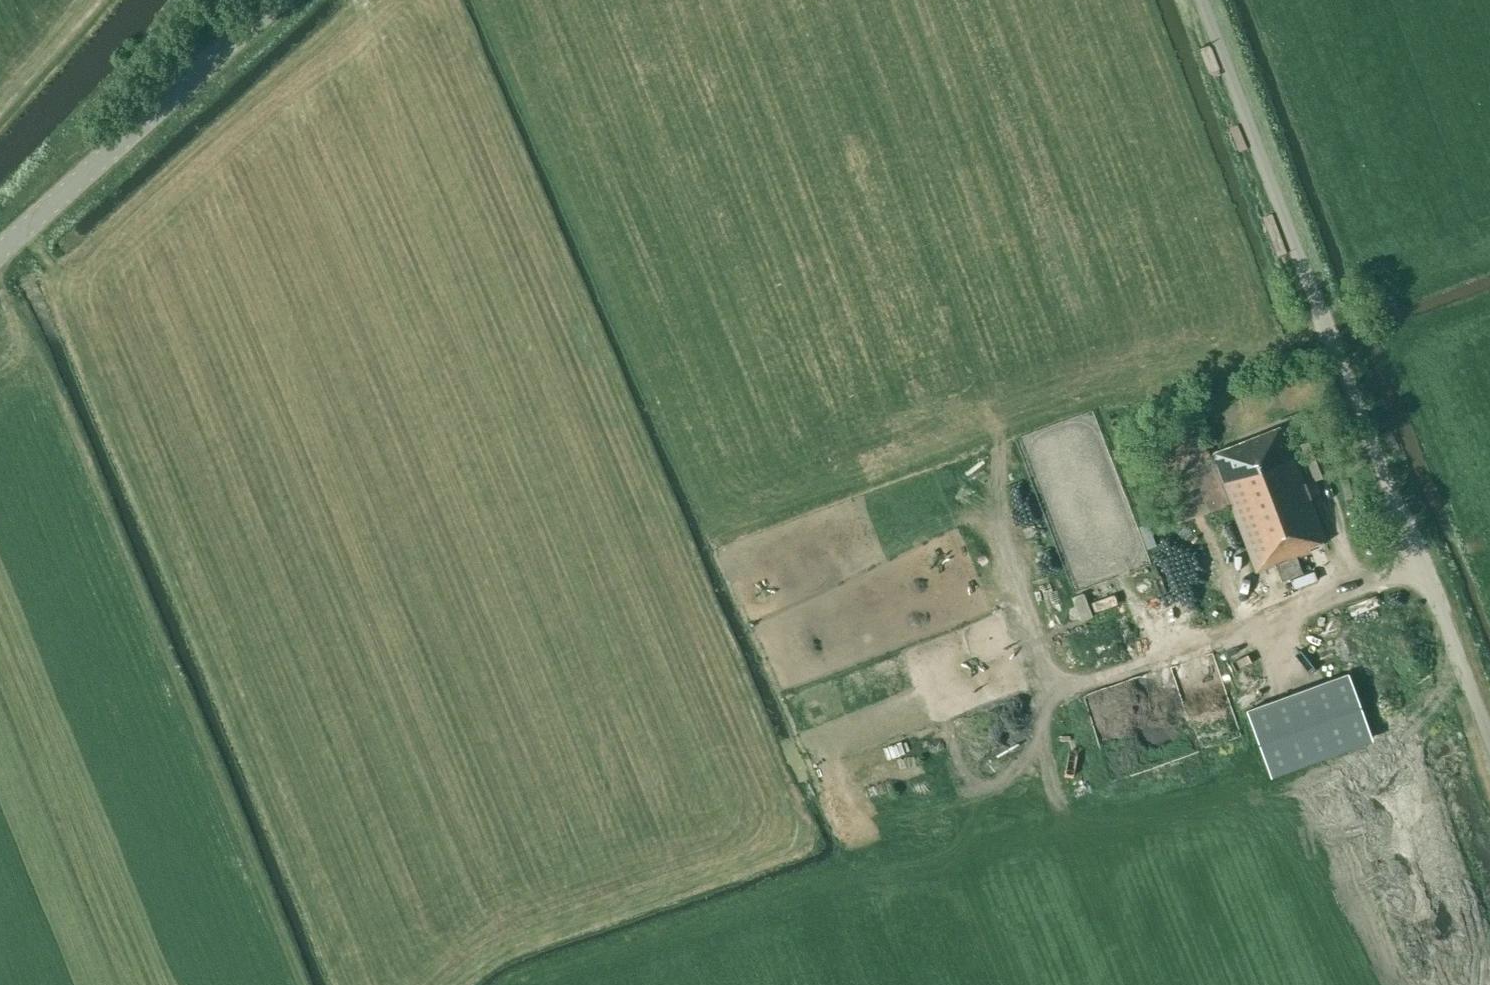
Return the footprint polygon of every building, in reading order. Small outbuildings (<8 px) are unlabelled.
[(1215,446),(1208,449),(1255,572),(1274,565),(1280,581),(1302,573),(1295,557),(1310,552),(1308,548),(1326,541),(1282,426),(1217,451),(1215,446)] [(1312,481),(1330,474),(1315,438),(1298,445),(1312,481)] [(1088,588),(1096,612),(1119,604),(1111,580),(1088,588)] [(1368,596),(1352,605),(1357,614),(1373,606),(1368,596)] [(1351,716),(1327,652),(1234,687),(1258,751),(1351,716)]
